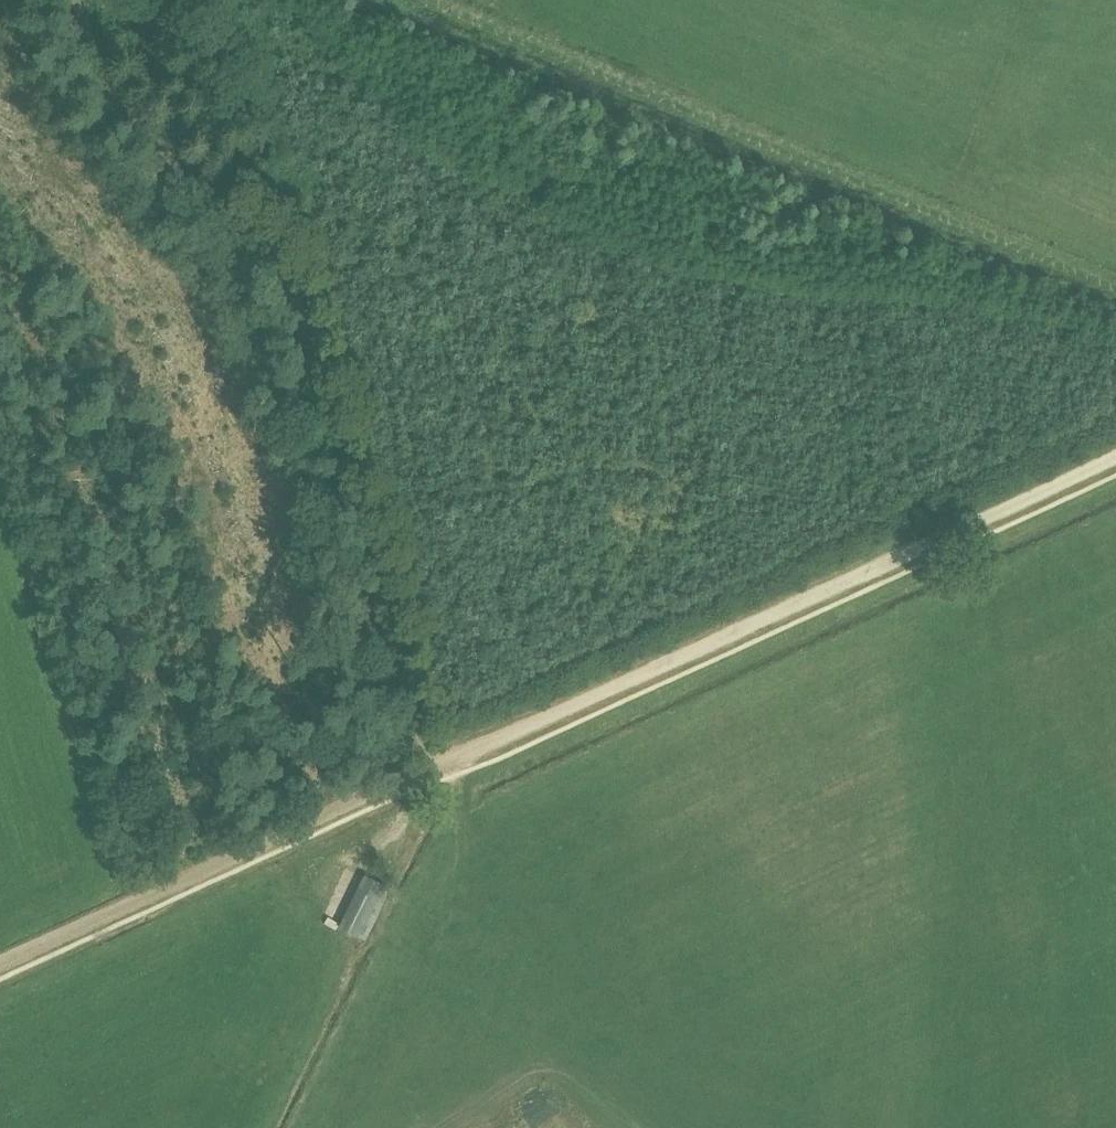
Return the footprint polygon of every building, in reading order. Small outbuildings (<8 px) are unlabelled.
[(389,889),(365,877),(340,927),(364,939),(389,889)]
